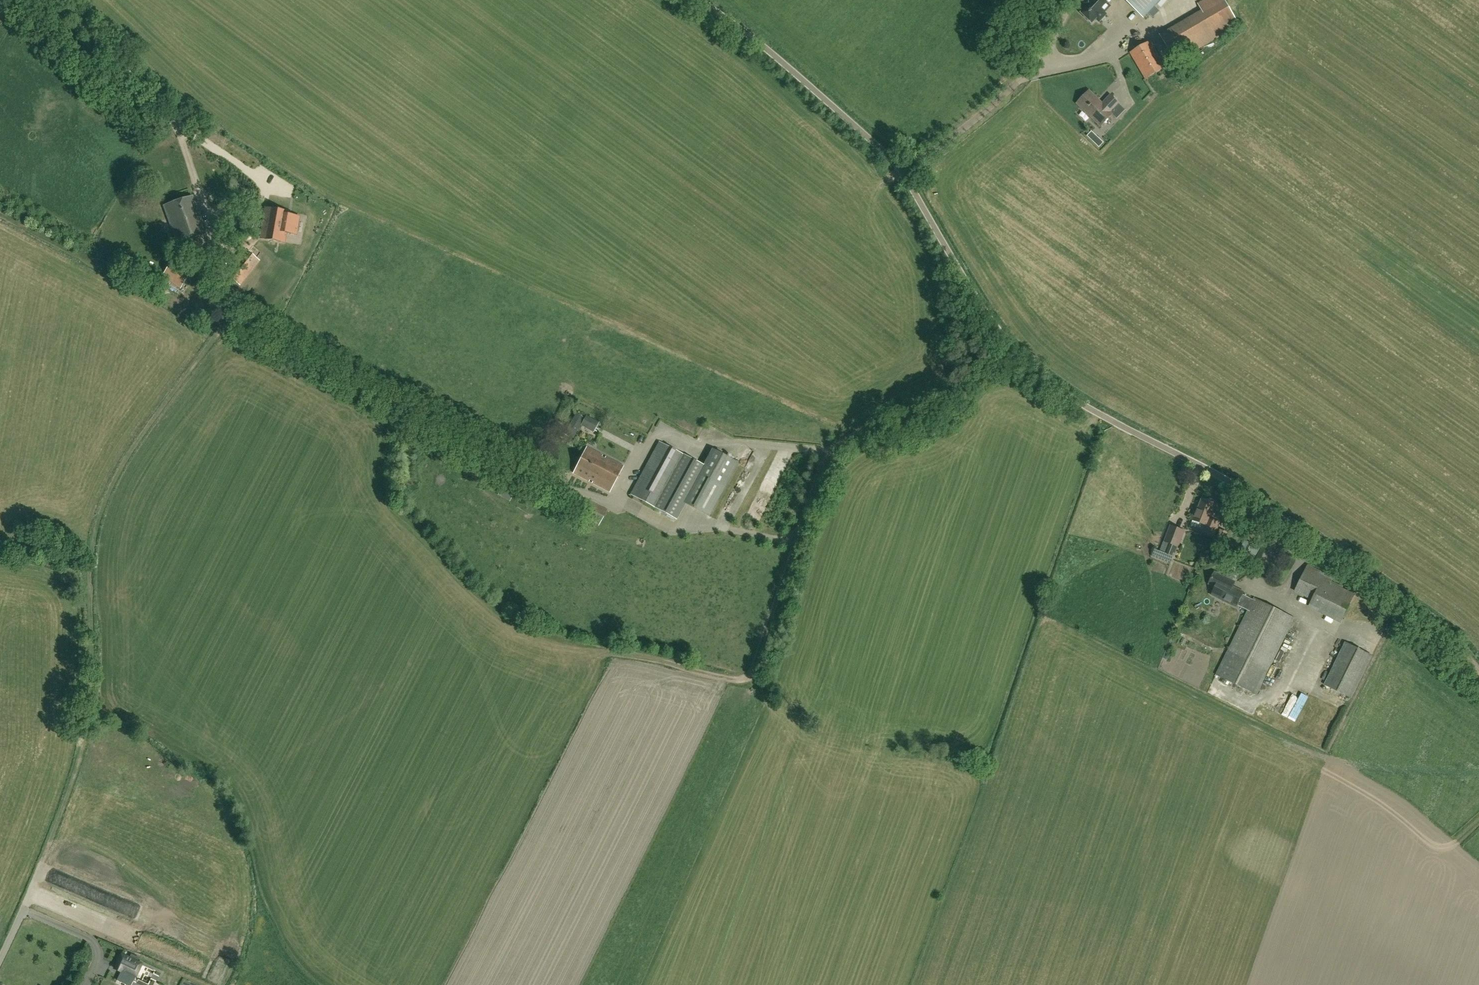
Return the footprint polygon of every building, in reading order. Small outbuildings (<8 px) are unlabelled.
[(1081,3),(1083,5),(1078,10),(1092,23),(1096,19),(1098,22),(1107,13),(1105,11),(1111,5),(1109,4),(1113,0),(1084,0),(1081,3)] [(1143,17),(1160,0),(1126,0),(1143,17)] [(1159,34),(1176,63),(1240,25),(1225,0),(1203,0),(1197,3),(1201,10),(1159,34)] [(1145,80),(1146,79),(1166,67),(1150,40),(1129,52),(1145,80)] [(1112,113),(1111,112),(1119,103),(1111,95),(1102,104),(1089,91),(1077,103),(1100,125),(1112,113)] [(1091,131),(1087,136),(1099,147),(1104,142),(1091,131)] [(164,205),(177,243),(206,233),(193,195),(164,205)] [(288,212),(266,208),(261,237),(282,241),(284,231),(294,233),(298,215),(288,213),(288,212)] [(235,214),(230,223),(248,233),(253,224),(235,214)] [(232,269),(230,267),(225,273),(239,284),(259,259),(245,248),(240,254),(242,256),(232,269)] [(162,276),(180,289),(190,272),(172,261),(162,276)] [(584,419),(576,414),(565,434),(573,438),(584,419)] [(580,425),(593,433),(599,422),(586,415),(580,425)] [(663,512),(691,459),(659,442),(630,494),(663,512)] [(609,491),(623,466),(586,447),(573,473),(609,491)] [(709,516),(737,463),(712,450),(684,502),(709,516)] [(701,471),(705,463),(696,458),(692,466),(701,471)] [(776,467),(768,486),(780,492),(789,472),(776,467)] [(514,492),(503,486),(499,484),(495,491),(499,493),(497,495),(509,501),(514,492)] [(1197,510),(1193,519),(1205,524),(1203,531),(1214,535),(1219,522),(1210,519),(1216,504),(1215,504),(1216,502),(1215,500),(1210,498),(1208,498),(1207,500),(1202,498),(1198,510),(1197,510)] [(1179,548),(1185,531),(1170,525),(1163,543),(1167,545),(1164,554),(1174,558),(1178,547),(1179,548)] [(1220,529),(1214,543),(1222,547),(1228,532),(1220,529)] [(1250,552),(1259,557),(1264,547),(1255,543),(1250,552)] [(1308,565),(1295,591),(1312,600),(1312,601),(1344,616),(1355,595),(1330,583),(1333,578),(1308,565)] [(1216,675),(1256,694),(1294,617),(1254,597),(1253,599),(1243,594),(1243,592),(1232,587),(1234,582),(1214,572),(1209,583),(1215,586),(1211,594),(1236,607),(1237,605),(1248,610),(1216,675)] [(1372,655),(1345,642),(1325,685),(1351,698),(1372,655)] [(1283,661),(1288,652),(1284,649),(1279,659),(1283,661)] [(1278,679),(1283,668),(1276,664),(1270,675),(1278,679)] [(129,958),(122,954),(115,969),(121,971),(122,969),(137,975),(142,964),(138,962),(140,958),(131,954),(129,958)]
